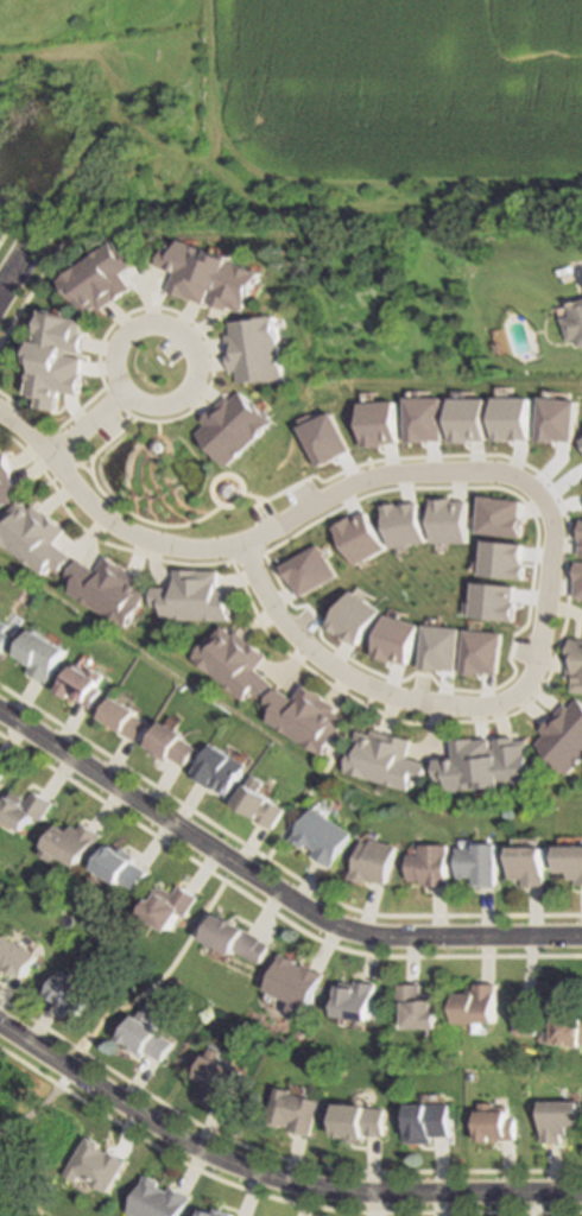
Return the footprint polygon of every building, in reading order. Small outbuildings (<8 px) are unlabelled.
[(170,291),(177,272),(159,265),(165,249),(173,252),(177,245),(178,245),(181,241),(210,253),(210,252),(214,253),(215,252),(220,253),(220,254),(221,255),(223,249),(232,253),(229,259),(230,259),(229,261),(259,273),(257,277),(259,278),(257,283),(255,281),(253,287),(254,287),(251,297),(248,296),(242,311),(229,305),(228,310),(210,303),(215,291),(210,290),(204,303),(190,297),(189,298),(170,291)] [(124,273),(134,287),(118,300),(115,298),(100,309),(97,305),(86,314),(76,300),(70,305),(65,298),(70,294),(67,290),(65,291),(62,286),(63,285),(61,281),(112,243),(114,247),(116,246),(121,251),(128,245),(140,261),(124,273)] [(567,300),(581,296),(581,343),(578,344),(576,336),(567,338),(559,316),(570,312),(567,300)] [(76,397),(56,393),(52,412),(33,408),(34,400),(30,399),(30,398),(24,397),(29,369),(26,368),(27,361),(26,361),(27,355),(29,355),(29,354),(30,346),(33,347),(39,312),(45,314),(46,311),(51,312),(51,315),(56,316),(57,310),(65,311),(65,317),(83,321),(81,334),(84,334),(81,354),(67,352),(65,355),(82,359),(80,374),(81,375),(76,397)] [(280,380),(273,381),(273,382),(268,384),(268,381),(262,382),(262,386),(254,386),(253,381),(238,382),(235,369),(230,370),(228,352),(229,352),(228,335),(232,335),(230,321),(248,319),(247,312),(255,311),(257,317),(262,317),(262,315),(268,315),(268,316),(274,316),(280,380)] [(222,464),(217,460),(216,461),(213,457),(214,456),(210,452),(205,456),(200,450),(205,445),(194,433),(203,424),(200,419),(214,407),(227,395),(229,399),(239,390),(251,403),(257,398),(262,404),(258,407),(261,411),(262,410),(266,414),(265,416),(270,420),(222,464)] [(7,501),(0,503),(0,453),(1,452),(5,469),(10,488),(5,489),(7,501)] [(38,574),(0,540),(0,506),(6,511),(17,498),(27,507),(31,504),(43,513),(44,512),(64,530),(51,543),(65,555),(51,570),(46,566),(44,570),(42,569),(38,574)] [(65,589),(69,585),(67,584),(70,577),(63,572),(74,557),(91,569),(103,552),(119,563),(116,565),(135,577),(132,582),(144,589),(134,602),(135,603),(127,615),(129,616),(127,621),(126,620),(121,626),(65,589)] [(223,619),(157,618),(157,610),(156,610),(156,604),(147,604),(147,584),(170,584),(170,565),(190,565),(190,568),(211,568),(211,587),(233,587),(233,607),(224,607),(224,613),(222,613),(223,619)] [(8,631),(0,644),(0,617),(7,621),(4,627),(8,631)] [(239,698),(189,654),(194,648),(192,647),(196,644),(197,646),(207,634),(208,635),(219,623),(229,633),(233,628),(245,639),(246,638),(264,653),(252,667),(268,683),(255,697),(248,692),(245,696),(242,695),(239,698)] [(45,674),(40,683),(23,672),(27,664),(20,660),(23,657),(15,652),(30,628),(61,647),(48,671),(45,674)] [(571,635),(581,637),(581,690),(572,689),(574,676),(569,674),(570,659),(568,658),(571,635)] [(100,686),(87,707),(57,688),(70,667),(75,660),(99,676),(94,683),(100,686)] [(265,718),(268,712),(266,711),(271,707),(262,701),(273,685),(292,697),(303,680),(318,691),(317,695),(334,705),(331,710),(342,717),(333,732),(335,733),(325,746),(328,747),(324,752),(323,750),(320,754),(265,718)] [(101,716),(112,697),(147,718),(135,737),(101,716)] [(577,697),(581,701),(581,758),(568,774),(564,771),(563,772),(558,767),(559,766),(549,756),(550,755),(537,743),(546,734),(542,729),(552,716),(553,717),(565,704),(569,707),(577,697)] [(195,745),(182,766),(148,746),(162,724),(165,720),(184,732),(181,736),(195,745)] [(407,791),(344,770),(347,764),(344,762),(346,759),(348,759),(353,746),(359,729),(372,734),(373,729),(392,735),(393,732),(412,737),(405,756),(426,764),(420,781),(412,779),(411,785),(409,785),(407,791)] [(453,737),(473,735),(474,739),(489,737),(491,747),(495,746),(494,736),(513,735),(513,740),(527,739),(529,755),(530,754),(531,771),(533,771),(533,777),(532,777),(532,781),(501,784),(501,785),(498,785),(498,787),(492,788),(491,785),(480,786),(480,785),(448,788),(448,784),(445,784),(445,777),(436,778),(434,758),(454,755),(453,737)] [(246,765),(227,793),(213,784),(210,786),(192,774),(214,740),(233,752),(230,754),(246,765)] [(236,803),(247,785),(281,806),(271,824),(236,803)] [(24,828),(0,812),(0,809),(12,792),(24,802),(31,791),(50,803),(40,818),(33,813),(24,828)] [(290,838),(312,804),(352,831),(330,864),(290,838)] [(94,842),(80,864),(77,862),(59,850),(55,859),(42,850),(48,842),(62,821),(71,826),(74,823),(78,825),(81,822),(100,835),(97,838),(94,842)] [(373,835),(399,843),(398,848),(387,882),(353,872),(363,837),(372,840),(373,835)] [(499,840),(499,882),(476,882),(476,875),(461,875),(461,844),(477,844),(477,840),(499,840)] [(148,869),(137,888),(122,879),(121,881),(96,866),(112,841),(137,856),(134,860),(148,869)] [(449,841),(449,882),(423,882),(423,878),(411,878),(412,850),(423,850),(423,841),(449,841)] [(545,876),(545,885),(526,885),(526,876),(512,876),(512,844),(545,844),(545,876)] [(561,844),(581,844),(581,884),(578,884),(578,880),(577,876),(574,876),(574,870),(561,870),(561,844)] [(182,881),(200,893),(188,912),(182,908),(181,911),(184,913),(173,927),(145,908),(156,893),(158,895),(163,888),(166,884),(176,891),(182,881)] [(273,940),(262,962),(240,951),(208,935),(221,911),(253,927),(252,930),(273,940)] [(21,976),(0,963),(0,941),(5,933),(36,952),(21,976)] [(270,986),(285,952),(333,975),(317,1008),(270,986)] [(48,993),(62,969),(95,988),(82,1013),(48,993)] [(358,980),(379,983),(378,987),(372,1018),(340,1012),(346,981),(356,983),(358,980)] [(424,981),(425,995),(442,994),(443,1024),(409,1026),(407,1006),(403,1007),(401,982),(424,981)] [(498,1021),(460,1021),(460,993),(476,993),(476,984),(498,984),(498,993),(498,1021)] [(173,1040),(162,1060),(122,1037),(134,1016),(138,1012),(143,1003),(158,1012),(153,1021),(162,1026),(158,1031),(173,1040)] [(578,1009),(576,1028),(575,1043),(544,1039),(546,1025),(559,1026),(562,1008),(578,1009)] [(517,1032),(519,1012),(538,1014),(536,1034),(517,1032)] [(239,1096),(236,1101),(229,1097),(227,1104),(210,1097),(213,1090),(207,1087),(209,1082),(198,1077),(210,1051),(213,1046),(224,1052),(222,1056),(251,1069),(239,1096)] [(292,1091),(302,1094),(302,1092),(321,1097),(310,1134),(292,1129),(295,1117),(291,1117),(290,1125),(284,1123),(268,1119),(278,1083),(292,1088),(292,1091)] [(386,1106),(384,1133),(371,1132),(371,1134),(340,1132),(342,1098),(373,1101),(373,1104),(386,1106)] [(548,1098),(581,1098),(581,1123),(572,1123),(572,1130),(562,1130),(562,1141),(548,1141),(548,1130),(548,1123),(548,1098)] [(453,1134),(410,1133),(411,1101),(453,1102),(453,1134)] [(498,1101),(498,1107),(512,1107),(513,1117),(517,1117),(517,1140),(481,1140),(481,1119),(481,1107),(485,1107),(485,1101),(498,1101)] [(100,1146),(107,1151),(109,1146),(127,1158),(125,1161),(106,1191),(81,1174),(77,1179),(65,1172),(69,1166),(88,1138),(89,1135),(101,1144),(100,1146)] [(184,1199),(175,1215),(139,1215),(128,1210),(146,1178),(166,1189),(169,1184),(186,1195),(184,1199)] [(233,1215),(232,1215),(202,1215),(207,1204),(233,1215)]
